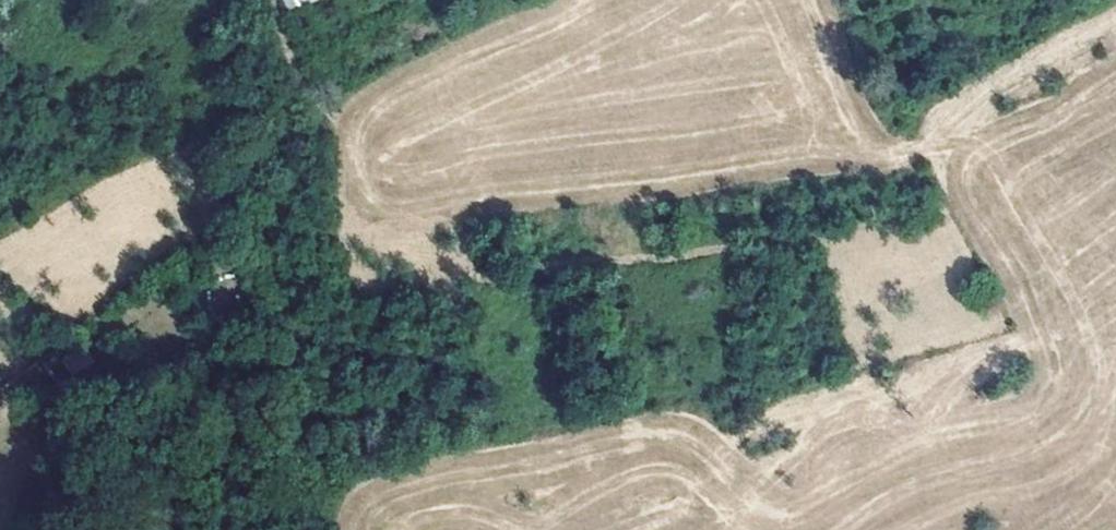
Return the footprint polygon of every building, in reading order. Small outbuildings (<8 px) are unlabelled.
[(287,11),(314,0),(283,0),(287,11)]
